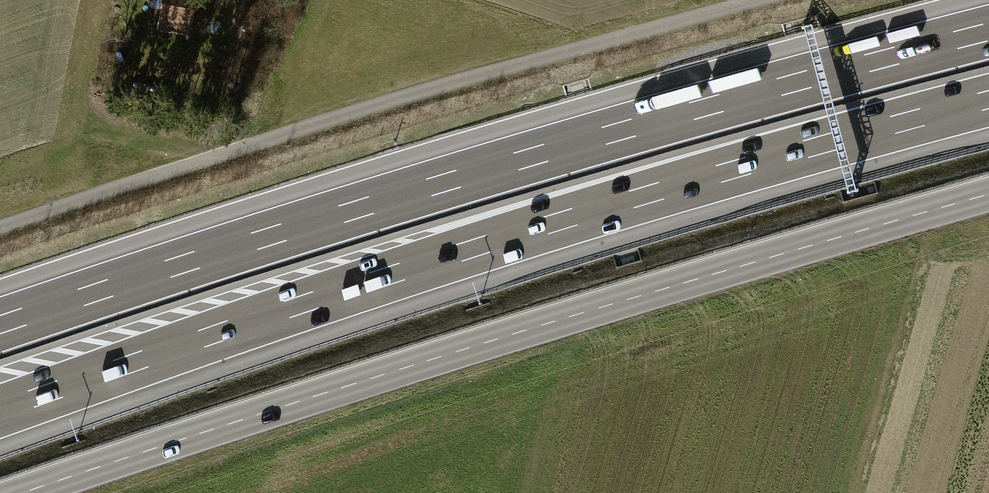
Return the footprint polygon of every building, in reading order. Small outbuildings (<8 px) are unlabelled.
[(193,35),(198,0),(165,0),(161,31),(193,35)]
